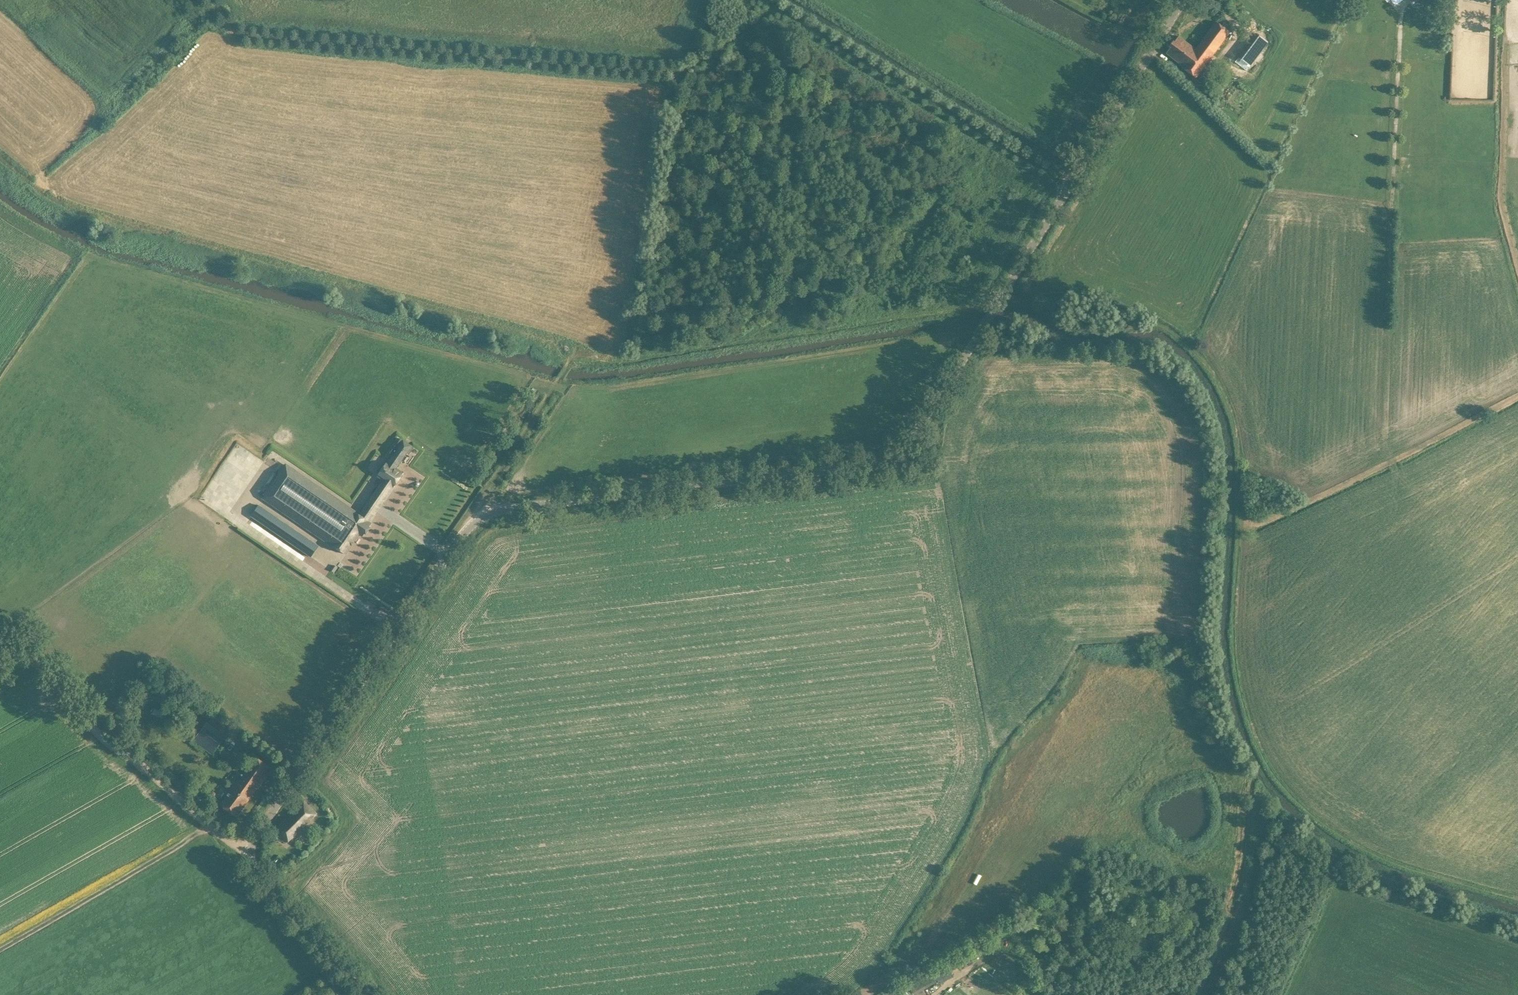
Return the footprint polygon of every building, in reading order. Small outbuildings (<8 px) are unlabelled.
[(1182,68),(1190,74),(1195,78),(1230,32),(1216,22),(1196,49),(1178,36),(1174,41),(1173,41),(1169,46),(1170,47),(1166,53),(1183,66),(1182,68)] [(1268,42),(1256,34),(1235,62),(1247,71),(1268,42)] [(397,468),(412,446),(413,447),(414,447),(402,439),(403,440),(388,462),(387,462),(385,465),(383,464),(378,471),(380,473),(378,476),(384,480),(374,495),(383,501),(393,487),(394,487),(404,473),(397,468)] [(375,513),(366,507),(360,515),(355,512),(287,465),(288,465),(287,464),(278,477),(280,478),(275,485),(273,484),(264,498),(265,498),(333,545),(346,554),(359,534),(363,536),(372,523),(369,521),(375,513)] [(286,523),(279,534),(312,557),(319,546),(286,523)] [(213,754),(233,726),(215,714),(208,722),(207,721),(193,741),(213,754)] [(220,805),(228,811),(237,816),(272,768),(255,756),(245,770),(239,766),(228,782),(233,786),(220,805)] [(316,813),(304,801),(275,829),(287,842),(316,813)] [(938,981),(940,984),(954,976),(945,961),(931,969),(930,968),(884,994),(907,994),(905,992),(910,988),(914,994),(938,981)]
